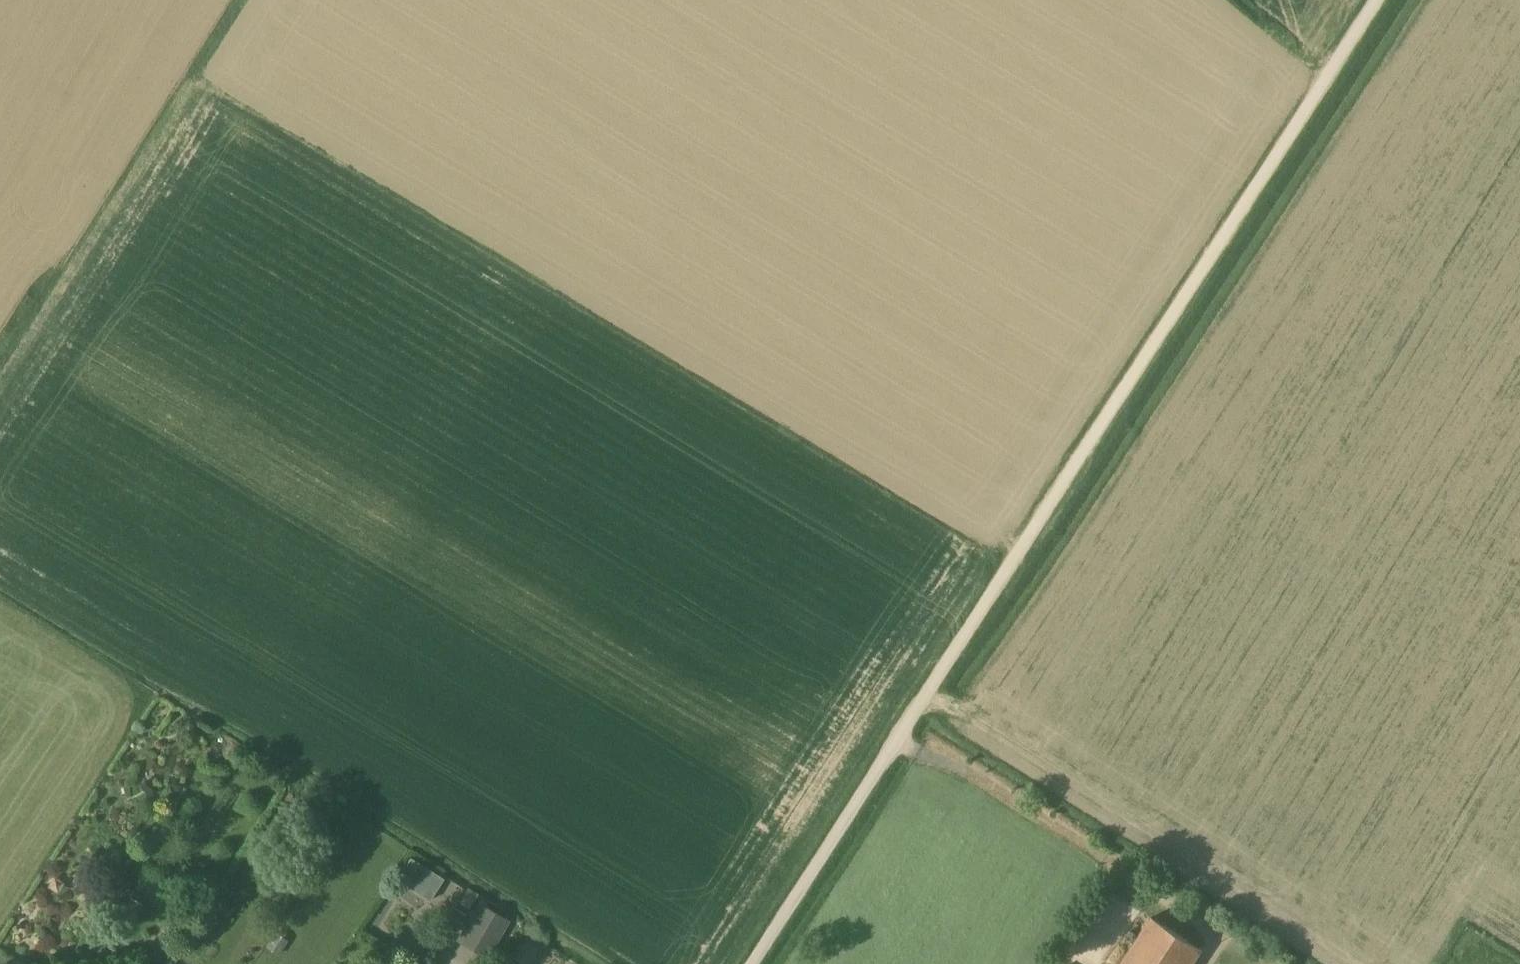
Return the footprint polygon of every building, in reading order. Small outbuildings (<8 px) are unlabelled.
[(181,731),(186,728),(185,722),(179,720),(175,724),(176,729),(181,731)] [(430,901),(444,879),(410,858),(396,880),(430,901)] [(470,909),(478,894),(468,888),(459,902),(470,909)] [(127,930),(143,904),(131,897),(115,922),(127,930)] [(226,917),(234,906),(224,899),(215,910),(226,917)] [(488,957),(508,922),(478,905),(459,941),(488,957)] [(454,938),(467,915),(453,907),(441,929),(454,938)] [(1203,949),(1151,917),(1121,963),(1193,963),(1203,949)] [(280,955),(288,941),(274,933),(266,947),(280,955)]
